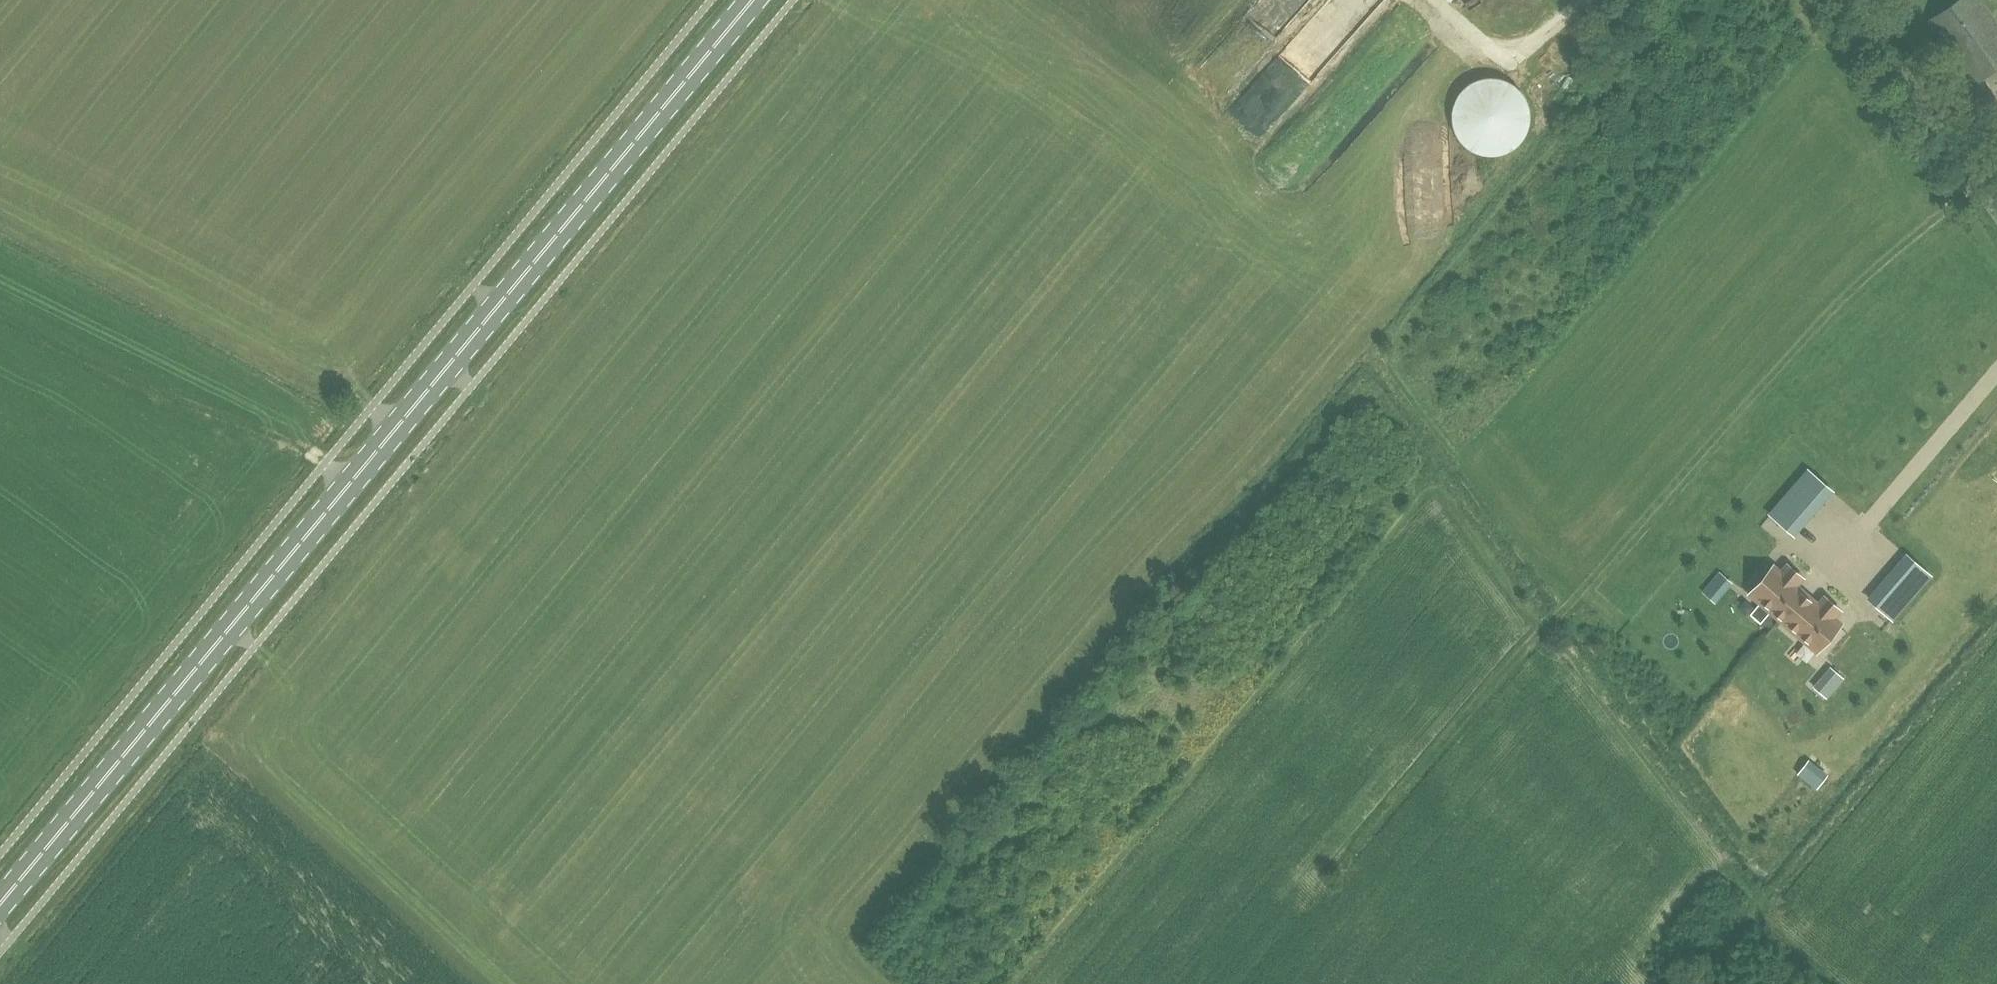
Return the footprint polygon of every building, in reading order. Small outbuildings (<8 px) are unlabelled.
[(1973,83),(1996,66),(1996,24),(1980,0),(1959,0),(1929,21),(1973,83)] [(1990,91),(1962,111),(1996,160),(1996,101),(1990,91)] [(1808,471),(1780,503),(1801,521),(1830,489),(1808,471)] [(1902,608),(1930,575),(1909,557),(1880,589),(1902,608)] [(1795,584),(1802,577),(1787,565),(1781,572),(1773,566),(1750,593),(1779,618),(1803,591),(1795,584)] [(1720,573),(1703,592),(1713,601),(1730,582),(1720,573)] [(1818,605),(1803,591),(1779,618),(1817,651),(1840,623),(1833,617),(1839,610),(1825,597),(1818,605)] [(1825,698),(1842,677),(1833,669),(1816,690),(1825,698)] [(1797,773),(1817,788),(1824,778),(1805,763),(1797,773)]
